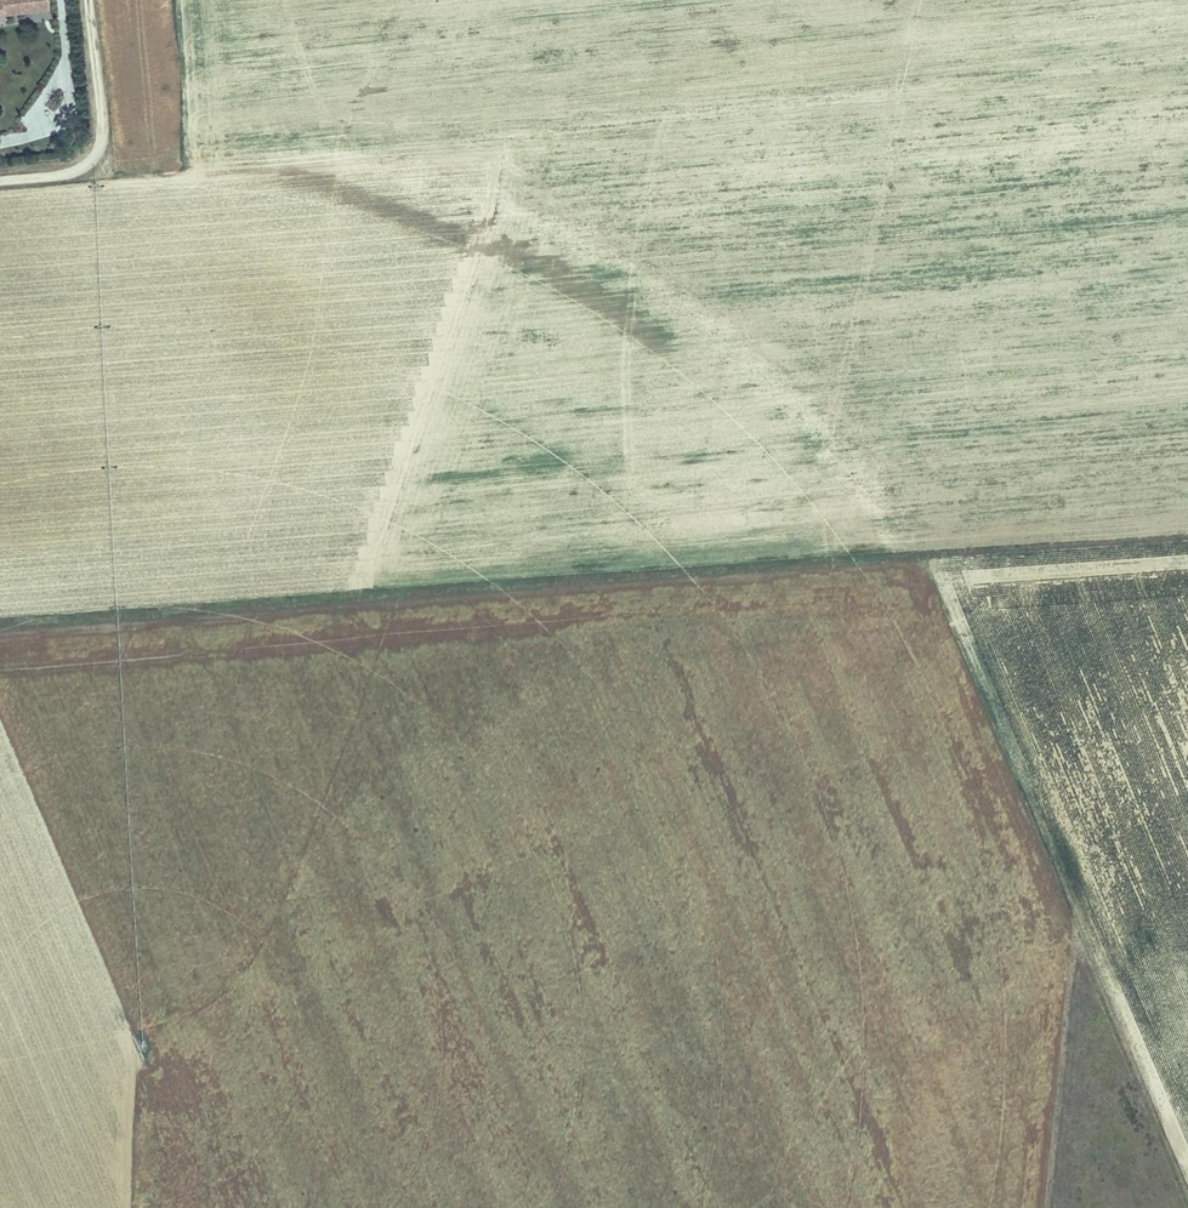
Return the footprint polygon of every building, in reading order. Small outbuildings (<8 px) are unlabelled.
[(4,13),(47,9),(46,0),(3,0),(4,13)]
